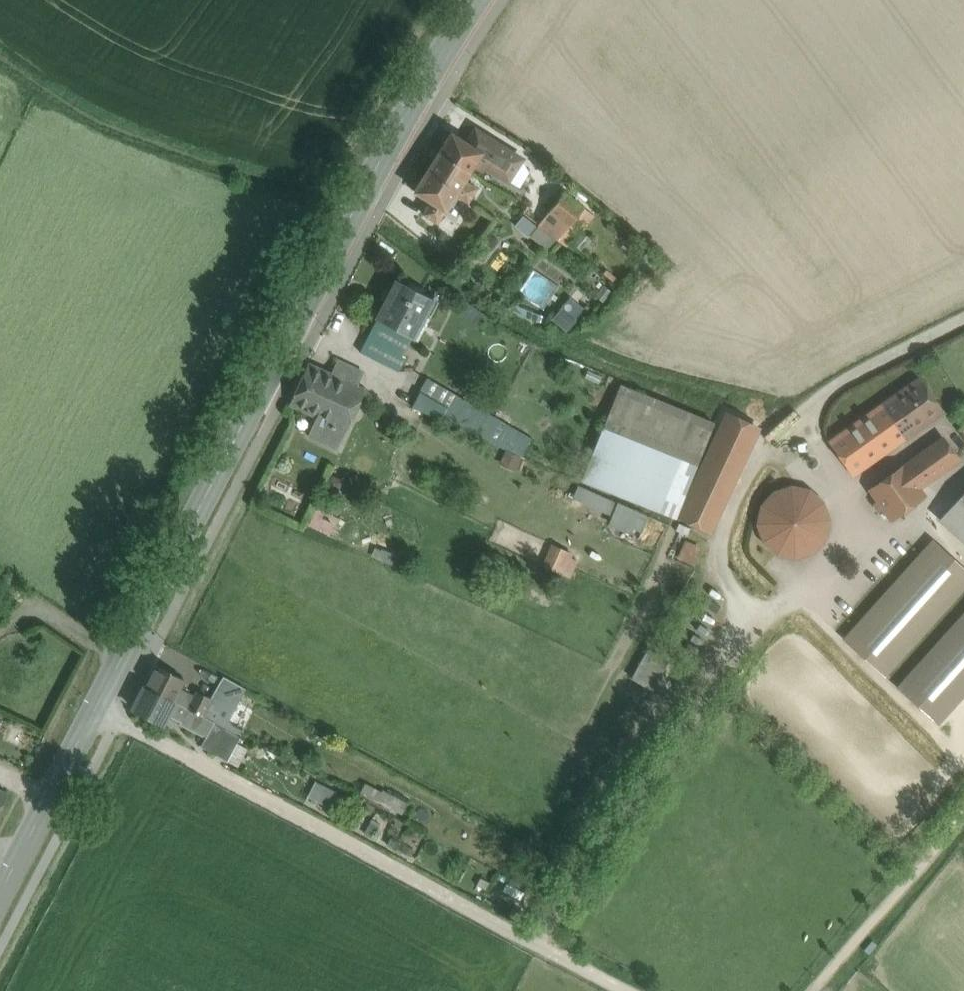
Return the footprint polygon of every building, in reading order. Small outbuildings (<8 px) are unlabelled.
[(482,152),(490,139),(475,130),(468,143),(482,152)] [(451,132),(439,152),(470,171),(473,166),(482,152),(468,143),(451,132)] [(490,139),(482,152),(473,166),(482,171),(485,166),(491,169),(508,180),(520,161),(521,159),(490,139)] [(470,171),(439,152),(426,171),(457,191),(464,180),(470,171)] [(529,173),(520,161),(508,180),(519,188),(529,173)] [(457,191),(426,171),(414,191),(430,201),(444,210),(445,211),(455,194),(457,191)] [(477,188),(464,180),(457,191),(455,194),(468,202),(477,188)] [(564,192),(538,225),(540,226),(558,240),(584,208),(564,192)] [(444,210),(430,201),(422,213),(437,222),(444,210)] [(596,218),(584,208),(558,240),(559,241),(566,247),(575,237),(579,237),(585,230),(587,231),(596,218)] [(558,240),(540,226),(530,237),(549,253),(559,241),(558,240)] [(432,297),(397,279),(376,319),(408,335),(412,337),(412,335),(408,332),(426,297),(431,299),(432,297)] [(438,300),(432,297),(431,299),(426,297),(408,332),(412,335),(412,337),(417,340),(438,300)] [(555,319),(568,329),(583,310),(570,300),(555,319)] [(408,335),(376,319),(360,352),(398,371),(405,356),(400,353),(408,335)] [(337,360),(330,373),(356,385),(362,372),(337,360)] [(330,373),(309,362),(288,404),(317,417),(345,430),(364,389),(356,385),(330,373)] [(508,425),(426,378),(412,406),(497,446),(508,425)] [(919,378),(891,398),(913,429),(942,410),(919,378)] [(714,424),(621,385),(604,425),(697,463),(714,424)] [(913,429),(891,398),(812,455),(834,486),(913,429)] [(345,430),(317,417),(308,435),(337,448),(345,430)] [(873,477),(898,516),(937,491),(932,483),(962,464),(942,433),(873,477)] [(506,451),(501,462),(514,468),(520,457),(506,451)] [(579,486),(574,497),(613,514),(617,504),(579,486)] [(780,497),(766,507),(762,530),(766,546),(779,557),(797,557),(812,554),(830,541),(835,521),(828,506),(817,496),(795,490),(780,497)] [(948,513),(963,528),(963,495),(948,513)] [(894,672),(963,595),(963,554),(943,534),(852,634),(894,672)] [(695,564),(703,547),(686,539),(678,556),(695,564)] [(545,566),(561,573),(570,553),(554,545),(545,566)] [(963,703),(963,615),(904,682),(948,721),(963,703)] [(655,688),(671,658),(650,647),(634,677),(655,688)] [(185,680),(156,666),(145,687),(173,701),(180,688),(185,680)] [(223,676),(211,698),(202,715),(214,722),(226,728),(239,701),(245,689),(223,676)] [(173,701),(145,687),(133,709),(162,723),(167,715),(173,701)] [(194,696),(180,688),(173,701),(188,708),(194,696)] [(197,691),(194,696),(188,708),(202,715),(211,698),(197,691)] [(188,708),(173,701),(167,715),(181,722),(179,724),(205,737),(206,738),(214,722),(202,715),(188,708)] [(226,728),(241,736),(255,709),(239,701),(226,728)] [(226,728),(214,722),(206,738),(205,737),(201,746),(227,761),(237,743),(241,736),(226,728)] [(247,749),(237,743),(227,761),(237,767),(247,749)] [(343,797),(315,783),(309,796),(336,809),(343,797)] [(381,792),(367,785),(363,793),(402,814),(408,804),(383,790),(381,792)]
